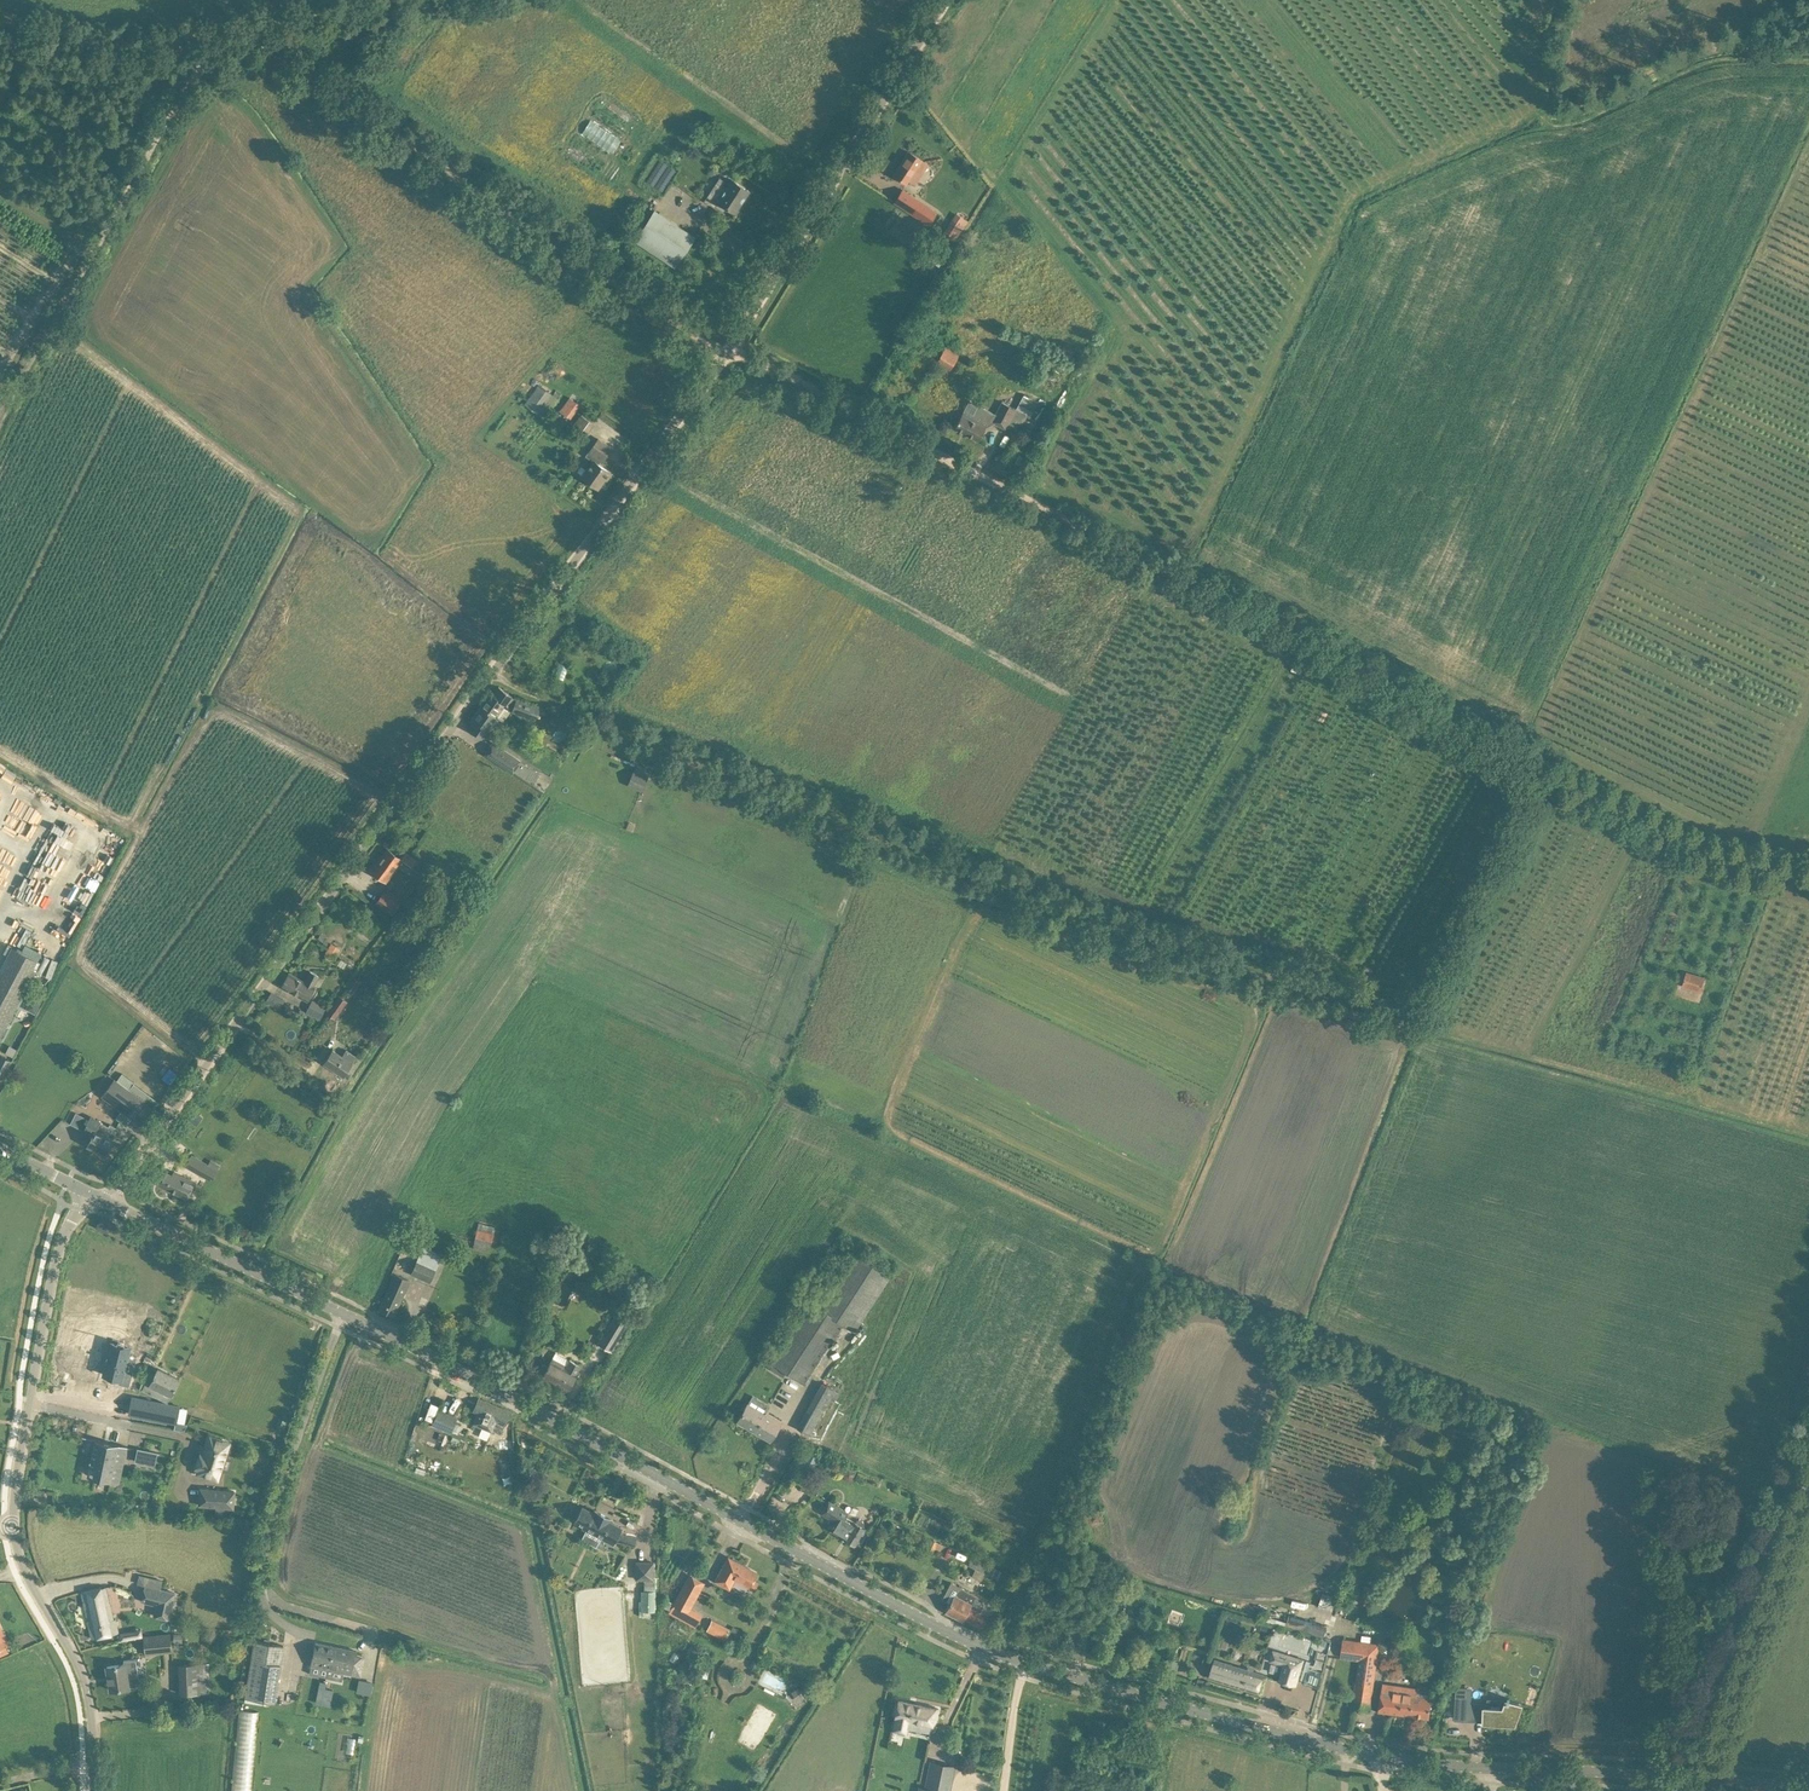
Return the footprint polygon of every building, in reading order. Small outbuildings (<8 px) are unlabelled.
[(574,146),(565,164),(581,171),(589,153),(574,146)] [(926,162),(919,158),(909,151),(908,152),(910,153),(895,176),(906,183),(908,181),(916,168),(920,171),(926,162)] [(749,191),(739,184),(731,179),(728,183),(720,178),(711,190),(705,200),(715,207),(718,201),(735,212),(749,191)] [(938,212),(913,196),(903,189),(895,201),(894,202),(904,209),(929,226),(938,212)] [(695,237),(685,230),(654,210),(635,240),(665,260),(675,267),(695,237)] [(943,234),(955,242),(962,231),(950,223),(943,234)] [(960,356),(945,348),(937,363),(951,371),(960,356)] [(550,392),(543,387),(539,384),(524,404),(544,419),(559,399),(550,392)] [(570,418),(579,405),(570,398),(560,411),(563,413),(570,418)] [(1002,401),(995,413),(970,400),(964,411),(961,417),(955,427),(979,440),(984,429),(985,428),(994,423),(1005,428),(1008,424),(1016,408),(1011,406),(1002,401)] [(594,425),(581,416),(574,425),(587,434),(594,425)] [(612,448),(602,441),(599,439),(589,452),(596,457),(582,476),(598,488),(610,472),(599,464),(601,460),(602,461),(612,448)] [(562,662),(558,676),(566,678),(570,664),(562,662)] [(513,698),(514,697),(499,686),(493,695),(490,693),(481,706),(503,721),(510,712),(502,707),(505,704),(510,707),(521,711),(520,714),(528,717),(528,716),(535,719),(540,707),(530,703),(530,704),(516,699),(516,700),(513,698)] [(469,729),(478,736),(485,740),(490,732),(494,734),(503,721),(481,706),(472,719),(474,721),(469,729)] [(556,715),(552,713),(548,713),(545,717),(546,721),(550,724),(554,723),(556,719),(556,715)] [(541,734),(538,735),(536,739),(546,744),(549,738),(541,734)] [(513,773),(513,772),(526,780),(533,785),(540,775),(532,769),(520,761),(521,761),(511,754),(492,742),(484,754),(503,766),(513,773)] [(633,770),(627,785),(642,791),(648,777),(648,776),(633,770)] [(402,860),(402,859),(387,849),(372,870),(381,877),(386,881),(402,860)] [(403,900),(418,879),(411,874),(396,895),(403,900)] [(482,880),(472,874),(468,881),(472,883),(471,884),(478,888),(482,880)] [(400,903),(384,891),(375,903),(391,915),(400,903)] [(335,957),(340,948),(332,943),(329,949),(327,952),(335,957)] [(0,971),(0,1040),(22,997),(28,987),(41,962),(38,961),(12,947),(0,971)] [(344,968),(348,963),(341,958),(337,964),(344,968)] [(314,986),(319,976),(310,971),(305,981),(289,973),(281,987),(307,1001),(315,986),(314,986)] [(1700,992),(1701,989),(1704,978),(1687,972),(1683,987),(1700,992)] [(355,991),(361,982),(354,976),(347,986),(355,991)] [(28,987),(22,997),(30,1000),(26,1008),(35,1013),(44,996),(34,991),(28,987)] [(279,1008),(284,1001),(271,993),(266,1000),(279,1008)] [(339,995),(327,1012),(336,1019),(348,1002),(339,995)] [(326,1007),(322,1005),(316,1001),(309,1014),(321,1019),(326,1007)] [(324,1063),(334,1069),(344,1076),(356,1056),(346,1050),(342,1056),(333,1049),(324,1063)] [(10,1059),(0,1054),(0,1055),(0,1076),(2,1077),(10,1059)] [(128,1090),(135,1081),(123,1072),(116,1081),(128,1090)] [(128,1090),(116,1081),(114,1079),(102,1095),(122,1110),(132,1117),(140,1123),(152,1107),(143,1101),(129,1090),(128,1090)] [(196,1111),(189,1121),(197,1126),(204,1117),(196,1111)] [(76,1112),(70,1123),(84,1130),(84,1131),(93,1135),(88,1144),(106,1153),(118,1128),(110,1124),(109,1126),(91,1117),(89,1119),(76,1112)] [(207,1179),(213,1168),(216,1163),(207,1157),(204,1162),(192,1155),(186,1166),(207,1179)] [(188,1197),(193,1186),(195,1182),(185,1177),(174,1172),(172,1175),(163,1171),(158,1183),(188,1197)] [(98,1226),(108,1231),(111,1223),(102,1218),(98,1226)] [(479,1223),(474,1243),(491,1247),(495,1227),(479,1223)] [(809,1301),(769,1362),(805,1386),(840,1332),(843,1335),(848,1327),(855,1332),(892,1276),(855,1252),(819,1307),(809,1301)] [(429,1281),(435,1267),(417,1260),(411,1273),(429,1281)] [(394,1315),(399,1304),(409,1280),(395,1274),(380,1309),(394,1315)] [(633,1314),(624,1308),(619,1305),(615,1312),(602,1333),(616,1342),(633,1314)] [(109,1354),(104,1374),(120,1378),(119,1383),(129,1386),(131,1376),(123,1374),(130,1347),(110,1342),(107,1353),(109,1354)] [(574,1379),(581,1365),(570,1359),(565,1368),(551,1360),(548,1366),(544,1363),(542,1364),(539,1370),(540,1372),(544,1374),(543,1376),(568,1390),(574,1379)] [(179,1379),(158,1368),(155,1374),(150,1383),(172,1394),(179,1379)] [(146,1382),(150,1383),(155,1374),(146,1370),(141,1379),(146,1382)] [(821,1383),(797,1427),(811,1435),(836,1391),(821,1383)] [(133,1397),(129,1413),(176,1423),(177,1421),(179,1408),(179,1406),(133,1397)] [(497,1422),(504,1425),(510,1411),(479,1398),(474,1411),(477,1412),(472,1424),(492,1433),(493,1431),(497,1422)] [(766,1412),(765,1413),(747,1404),(743,1410),(737,1421),(771,1441),(777,1430),(782,1421),(766,1412)] [(188,1409),(179,1408),(177,1421),(186,1423),(188,1409)] [(451,1433),(453,1429),(457,1418),(438,1410),(432,1425),(451,1433)] [(429,1437),(426,1444),(439,1450),(445,1435),(439,1433),(436,1440),(429,1437)] [(229,1442),(210,1436),(205,1453),(201,1452),(195,1468),(199,1469),(198,1472),(217,1479),(229,1442)] [(89,1460),(89,1462),(91,1462),(90,1466),(97,1468),(95,1477),(111,1480),(118,1444),(95,1439),(95,1440),(91,1460),(89,1460)] [(160,1453),(136,1448),(136,1449),(138,1449),(136,1460),(155,1465),(157,1453),(160,1454),(160,1453)] [(812,1472),(819,1458),(808,1453),(801,1466),(812,1472)] [(200,1488),(199,1505),(233,1508),(235,1491),(200,1488)] [(846,1516),(848,1512),(829,1501),(828,1502),(822,1512),(836,1520),(830,1529),(856,1544),(862,1534),(866,1528),(864,1526),(864,1525),(864,1524),(864,1522),(863,1521),(861,1520),(860,1520),(858,1520),(857,1521),(856,1522),(846,1516)] [(577,1517),(575,1522),(583,1526),(582,1528),(586,1530),(581,1539),(596,1547),(601,1537),(613,1543),(621,1527),(611,1521),(612,1519),(595,1510),(593,1512),(583,1507),(577,1517)] [(941,1549),(943,1544),(931,1539),(926,1549),(933,1552),(936,1547),(941,1549)] [(672,1545),(667,1544),(663,1555),(668,1557),(672,1545)] [(735,1561),(736,1560),(729,1556),(725,1562),(719,1572),(715,1581),(730,1590),(735,1580),(749,1587),(754,1590),(758,1582),(753,1580),(757,1573),(735,1561)] [(968,1566),(986,1574),(990,1566),(973,1557),(968,1566)] [(654,1580),(654,1579),(654,1561),(635,1562),(635,1564),(635,1580),(644,1580),(654,1580)] [(1003,1571),(995,1568),(990,1566),(986,1574),(998,1580),(1001,1575),(1003,1571)] [(689,1574),(673,1603),(689,1612),(705,1583),(689,1574)] [(981,1604),(983,1599),(951,1582),(942,1599),(951,1603),(946,1611),(962,1620),(963,1618),(982,1628),(988,1617),(989,1616),(988,1615),(981,1611),(984,1605),(981,1604)] [(82,1592),(92,1638),(119,1632),(116,1618),(114,1619),(106,1586),(82,1592)] [(175,1593),(145,1586),(141,1601),(156,1604),(154,1615),(169,1619),(175,1593)] [(641,1590),(641,1610),(655,1611),(656,1590),(641,1590)] [(1321,1592),(1317,1604),(1328,1607),(1332,1595),(1321,1592)] [(1454,1613),(1464,1615),(1466,1608),(1457,1605),(1454,1613)] [(1322,1636),(1326,1625),(1288,1614),(1285,1625),(1322,1636)] [(726,1636),(729,1629),(712,1620),(706,1631),(724,1640),(726,1636)] [(1,1648),(8,1644),(0,1627),(0,1648),(1,1648)] [(172,1651),(172,1646),(171,1633),(164,1634),(154,1635),(155,1653),(172,1651)] [(173,1642),(182,1642),(183,1634),(174,1634),(173,1642)] [(255,1641),(246,1698),(275,1702),(284,1645),(255,1641)] [(316,1643),(311,1665),(344,1672),(361,1676),(364,1658),(356,1657),(356,1653),(357,1651),(316,1643)] [(13,1651),(12,1646),(0,1649),(0,1656),(13,1651)] [(1304,1659),(1278,1651),(1274,1662),(1284,1665),(1279,1680),(1296,1685),(1304,1659)] [(125,1663),(107,1666),(111,1690),(118,1689),(121,1691),(125,1690),(127,1687),(129,1687),(140,1685),(136,1658),(124,1660),(125,1663)] [(1215,1659),(1209,1677),(1258,1692),(1264,1674),(1215,1659)] [(1373,1686),(1376,1663),(1359,1661),(1356,1684),(1355,1694),(1353,1706),(1370,1708),(1371,1696),(1373,1686)] [(181,1693),(200,1693),(208,1693),(207,1664),(199,1664),(180,1664),(181,1693)] [(1432,1697),(1433,1686),(1418,1684),(1417,1690),(1383,1685),(1381,1698),(1379,1710),(1429,1717),(1431,1705),(1432,1697)] [(798,1702),(804,1697),(797,1686),(790,1691),(798,1702)] [(327,1687),(325,1700),(338,1702),(339,1688),(327,1687)] [(1459,1691),(1458,1717),(1468,1718),(1469,1691),(1459,1691)] [(1483,1721),(1514,1723),(1521,1703),(1508,1698),(1504,1708),(1479,1706),(1479,1716),(1481,1716),(1483,1716),(1483,1718),(1483,1721)] [(929,1734),(930,1734),(932,1725),(935,1726),(939,1708),(898,1700),(894,1718),(896,1718),(894,1730),(906,1732),(908,1720),(931,1725),(929,1734)] [(232,1790),(253,1790),(259,1710),(238,1708),(232,1790)] [(355,1724),(333,1722),(325,1790),(348,1790),(355,1724)] [(952,1777),(929,1772),(925,1788),(922,1787),(921,1790),(949,1790),(952,1777)]
